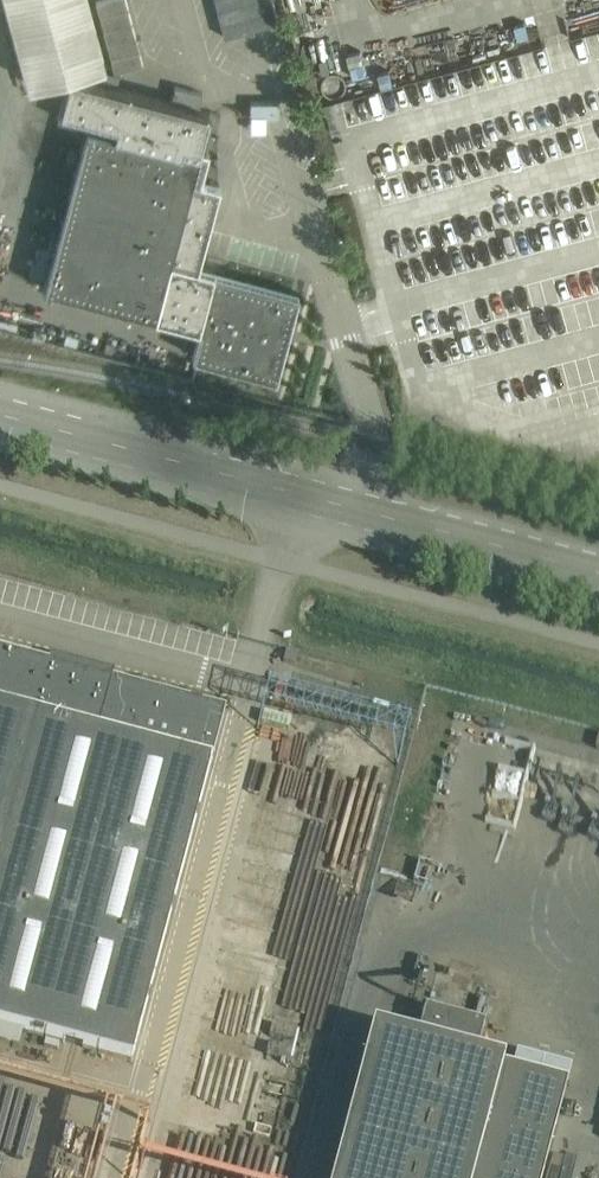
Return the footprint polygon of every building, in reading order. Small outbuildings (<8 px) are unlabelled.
[(88,0),(5,0),(27,80),(104,59),(88,0)] [(209,112),(68,75),(57,116),(85,123),(42,286),(198,327),(200,321),(200,319),(204,304),(205,303),(209,287),(209,286),(213,271),(213,270),(197,265),(219,183),(200,177),(208,147),(200,145),(209,112)] [(231,274),(230,274),(215,270),(213,270),(213,271),(209,286),(209,287),(205,303),(204,304),(200,319),(200,321),(198,327),(196,336),(195,337),(191,352),(191,354),(192,354),(208,358),(209,358),(224,362),(225,363),(241,367),(242,367),(257,371),(258,371),(274,375),(275,376),(275,374),(279,359),(280,358),(284,343),(284,341),(288,326),(288,325),(292,310),(293,308),(297,293),(297,292),(296,292),(281,288),(279,287),(264,283),(263,283),(248,279),(246,278),(231,274)] [(0,646),(0,1024),(131,1059),(211,758),(219,729),(225,706),(111,675),(112,671),(50,654),(49,659),(0,646)] [(295,663),(298,652),(286,648),(283,660),(295,663)] [(293,1030),(300,1002),(273,994),(266,1022),(293,1030)] [(484,1024),(424,1008),(416,1039),(372,1027),(366,1050),(331,1177),(541,1177),(567,1079),(476,1055),(484,1024)]
